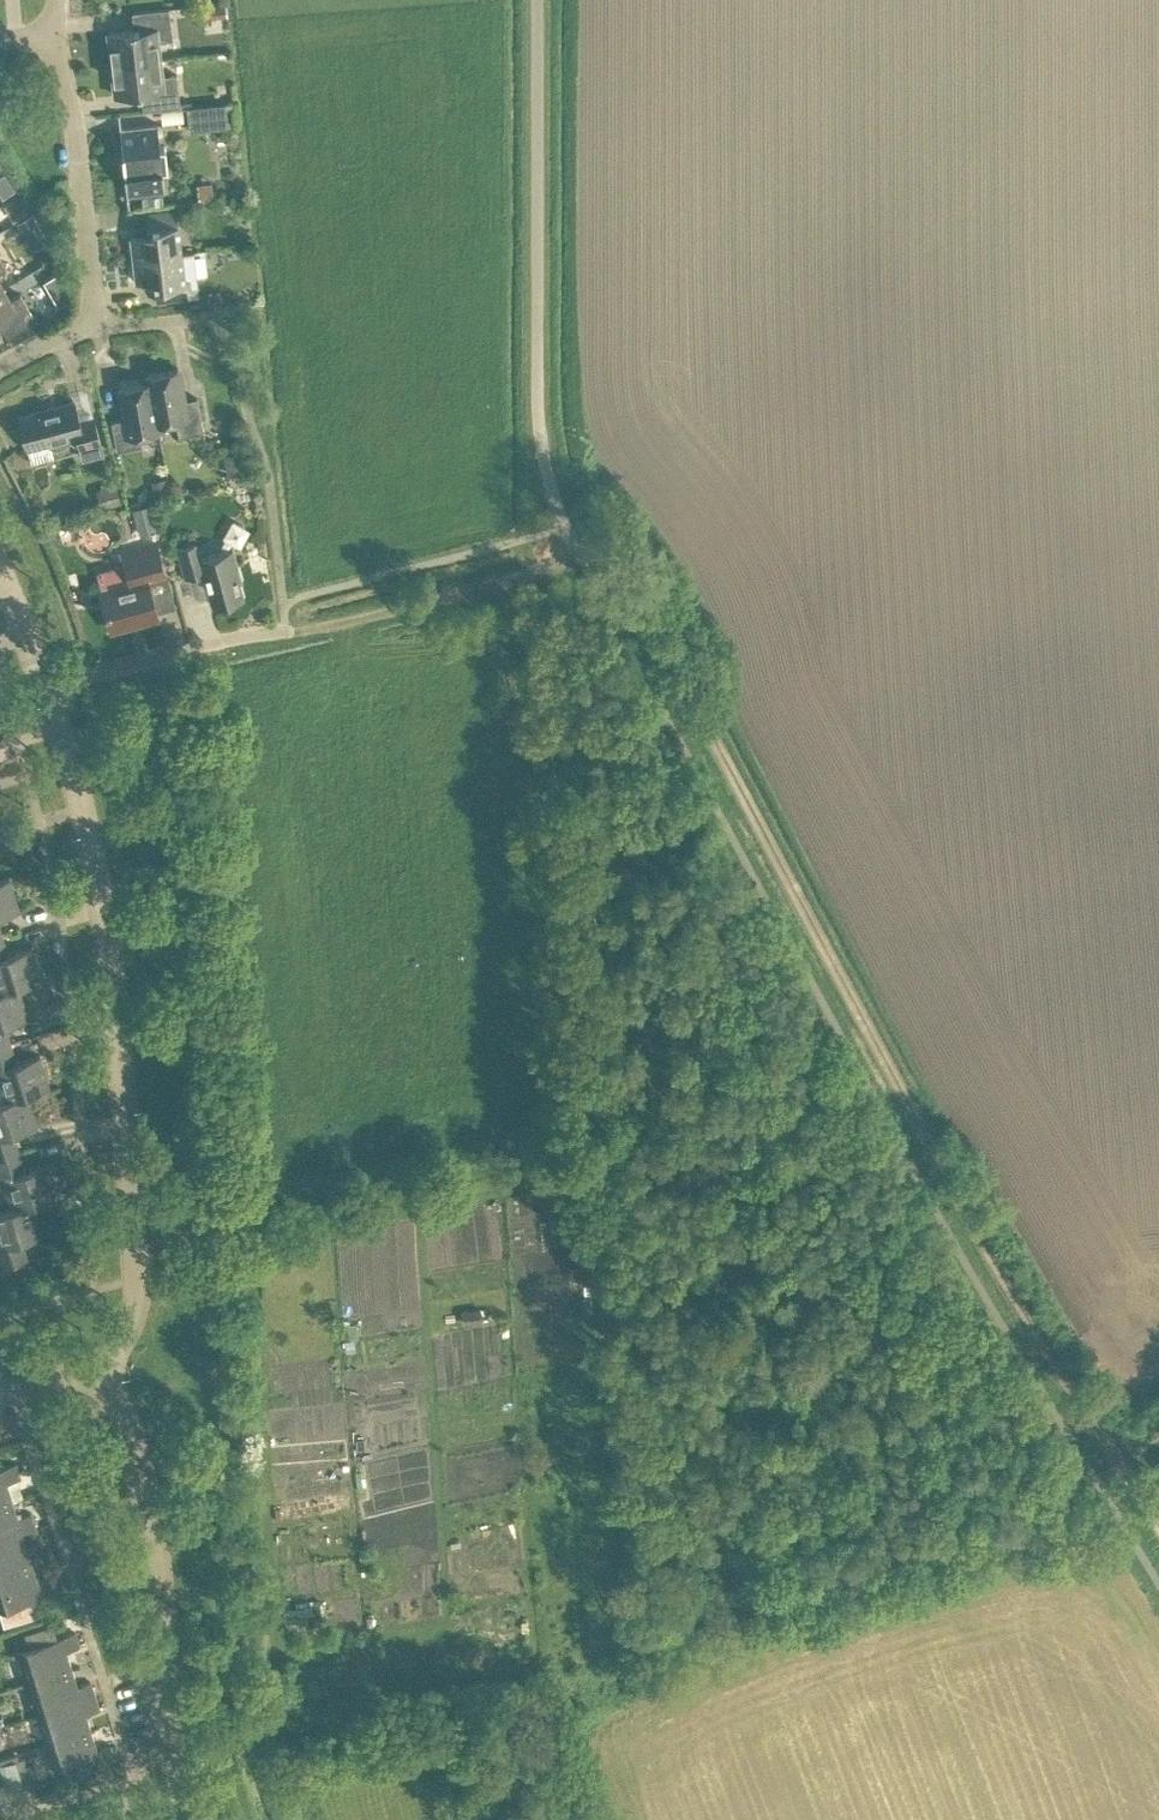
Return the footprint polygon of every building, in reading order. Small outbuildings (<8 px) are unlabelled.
[(224,1),(217,2),(218,15),(226,14),(227,14),(225,1),(224,1)] [(140,27),(109,30),(113,62),(158,58),(157,41),(173,39),(169,7),(138,10),(140,27)] [(158,58),(113,62),(116,95),(145,91),(146,109),(180,106),(177,73),(160,74),(158,58)] [(225,101),(187,105),(189,129),(227,125),(225,101)] [(160,145),(158,122),(119,126),(127,194),(165,190),(162,167),(167,166),(165,144),(160,145)] [(22,184),(13,167),(0,175),(9,192),(22,184)] [(162,192),(142,194),(143,203),(163,201),(162,192)] [(12,200),(8,211),(13,220),(29,210),(20,195),(12,200)] [(130,235),(133,258),(182,253),(176,208),(146,212),(148,233),(130,235)] [(182,253),(133,258),(136,281),(154,279),(156,300),(198,296),(196,276),(193,251),(182,253)] [(0,287),(0,322),(7,335),(36,318),(21,292),(9,299),(2,286),(0,287)] [(66,288),(53,296),(58,304),(69,298),(71,296),(70,294),(66,288)] [(220,290),(208,291),(209,300),(209,303),(221,302),(220,299),(220,290)] [(157,422),(158,422),(176,419),(178,435),(204,430),(197,396),(183,399),(177,367),(147,373),(148,380),(149,380),(157,422)] [(149,380),(148,380),(120,385),(126,417),(111,420),(117,449),(142,444),(140,433),(159,430),(158,422),(157,422),(149,380)] [(74,399),(18,415),(27,447),(49,441),(50,445),(55,448),(66,445),(68,441),(67,436),(76,434),(80,447),(83,458),(103,453),(100,442),(93,414),(79,418),(74,399)] [(151,479),(154,495),(169,492),(166,477),(151,479)] [(114,482),(93,488),(98,506),(119,501),(114,482)] [(149,503),(132,507),(140,534),(156,529),(149,503)] [(249,528),(232,518),(223,535),(225,537),(217,551),(200,556),(195,540),(176,545),(185,576),(203,571),(212,604),(227,600),(233,603),(236,598),(243,596),(239,579),(241,579),(233,547),(227,548),(232,540),(239,545),(249,528)] [(58,526),(45,531),(50,545),(64,540),(58,526)] [(125,562),(95,570),(100,589),(111,628),(158,615),(148,578),(164,574),(155,541),(122,550),(125,562)] [(18,911),(7,878),(0,880),(0,916),(18,911)] [(17,986),(17,987),(39,980),(29,947),(6,954),(1,936),(0,937),(0,991),(17,986)] [(9,1043),(4,1024),(27,1017),(17,987),(17,986),(0,991),(0,1046),(9,1043)] [(3,1100),(3,1101),(25,1094),(26,1094),(49,1087),(38,1054),(15,1061),(9,1043),(0,1046),(0,1091),(3,1100)] [(0,1101),(0,1157),(17,1151),(11,1133),(35,1126),(26,1094),(25,1094),(3,1101),(3,1100),(0,1101)] [(10,1207),(11,1208),(33,1201),(33,1202),(56,1195),(47,1163),(23,1170),(17,1151),(0,1157),(0,1186),(4,1185),(10,1207)] [(10,1207),(0,1210),(0,1267),(26,1259),(20,1240),(43,1233),(33,1202),(33,1201),(11,1208),(10,1207)] [(479,1306),(461,1309),(463,1323),(481,1321),(479,1306)] [(11,1499),(6,1481),(19,1477),(14,1463),(0,1467),(0,1502),(11,1499)] [(34,1526),(29,1512),(16,1516),(11,1499),(0,1502),(0,1537),(34,1526)] [(34,1526),(0,1537),(0,1572),(31,1562),(25,1544),(38,1540),(34,1526)] [(0,1572),(0,1611),(4,1623),(41,1611),(36,1596),(54,1590),(49,1576),(36,1580),(31,1562),(0,1572)] [(26,1681),(70,1667),(64,1649),(78,1645),(73,1630),(57,1635),(52,1621),(23,1630),(24,1633),(12,1637),(26,1681)] [(26,1681),(36,1713),(93,1695),(89,1681),(75,1685),(70,1667),(26,1681)] [(98,1709),(93,1695),(36,1713),(46,1745),(90,1731),(84,1713),(98,1709)] [(90,1731),(46,1745),(57,1777),(114,1759),(109,1744),(95,1749),(90,1731)] [(0,1763),(0,1766),(7,1789),(32,1781),(24,1756),(18,1758),(0,1763)]
